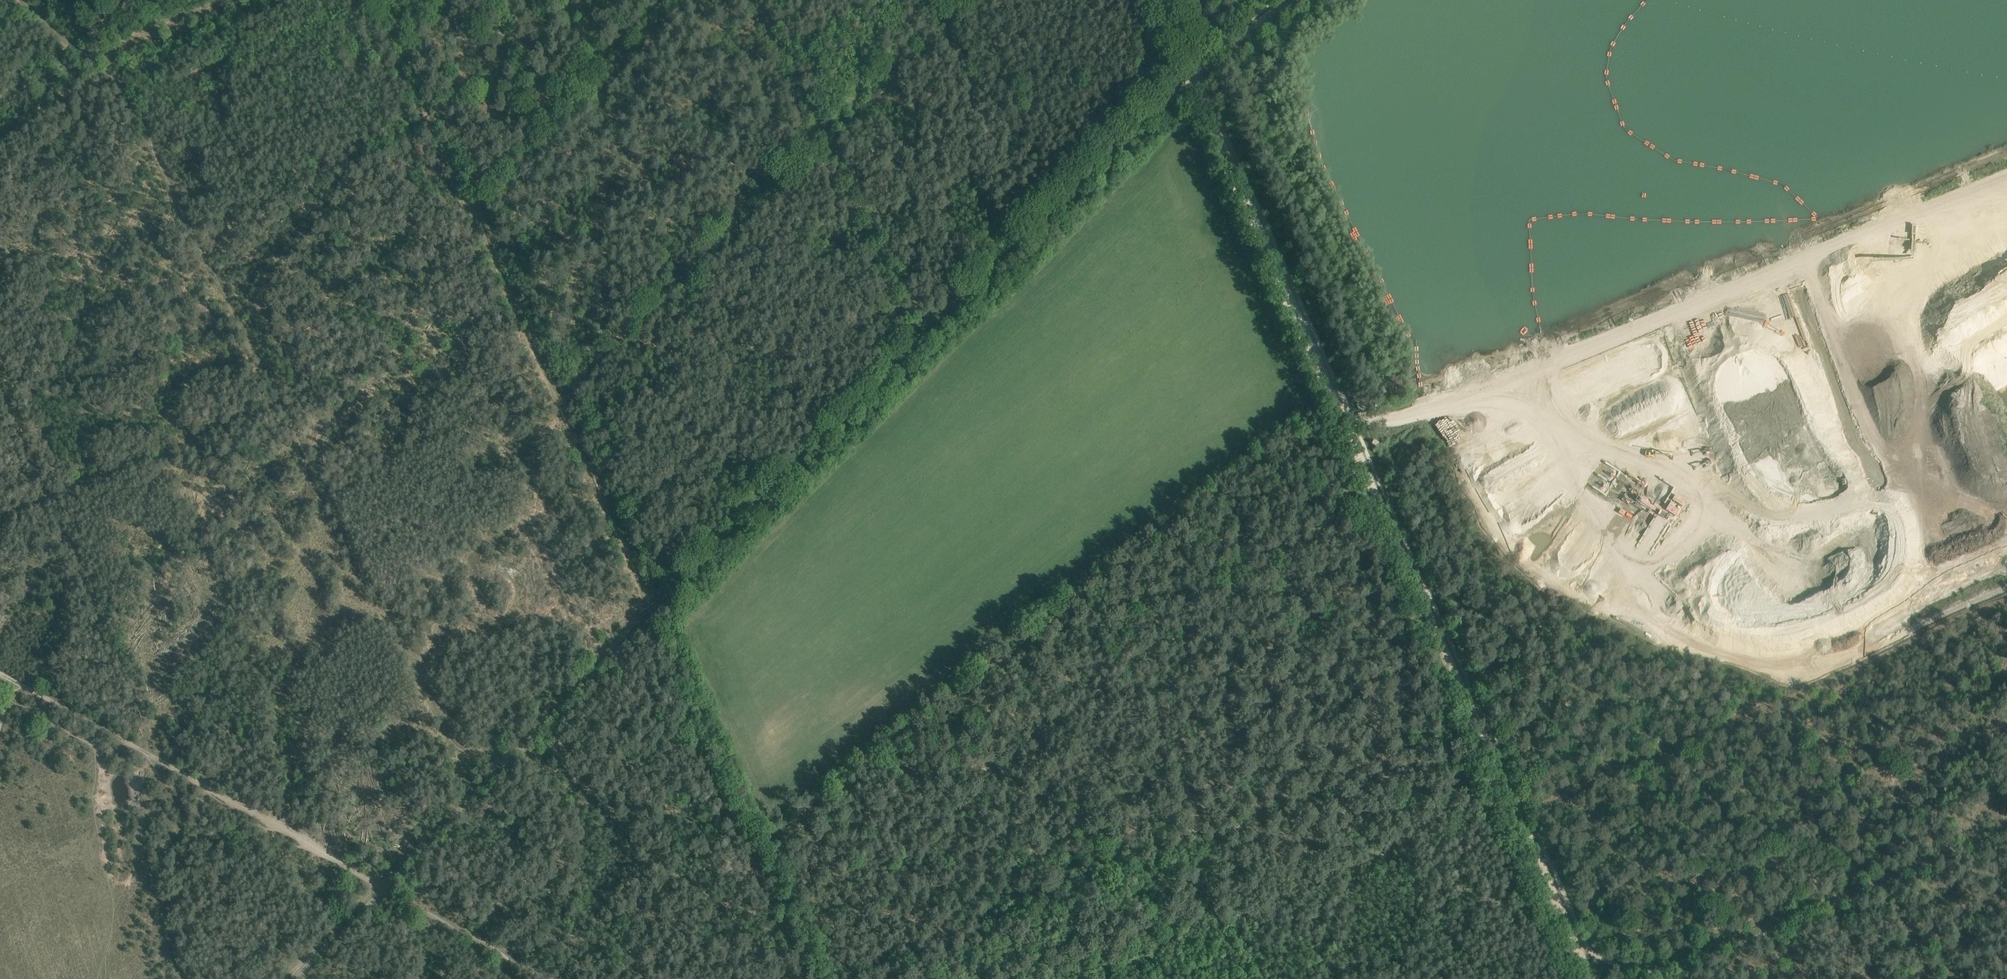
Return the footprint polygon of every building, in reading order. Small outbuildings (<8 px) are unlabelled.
[(1400,423),(1393,433),(1397,435),(1404,426),(1400,423)]
